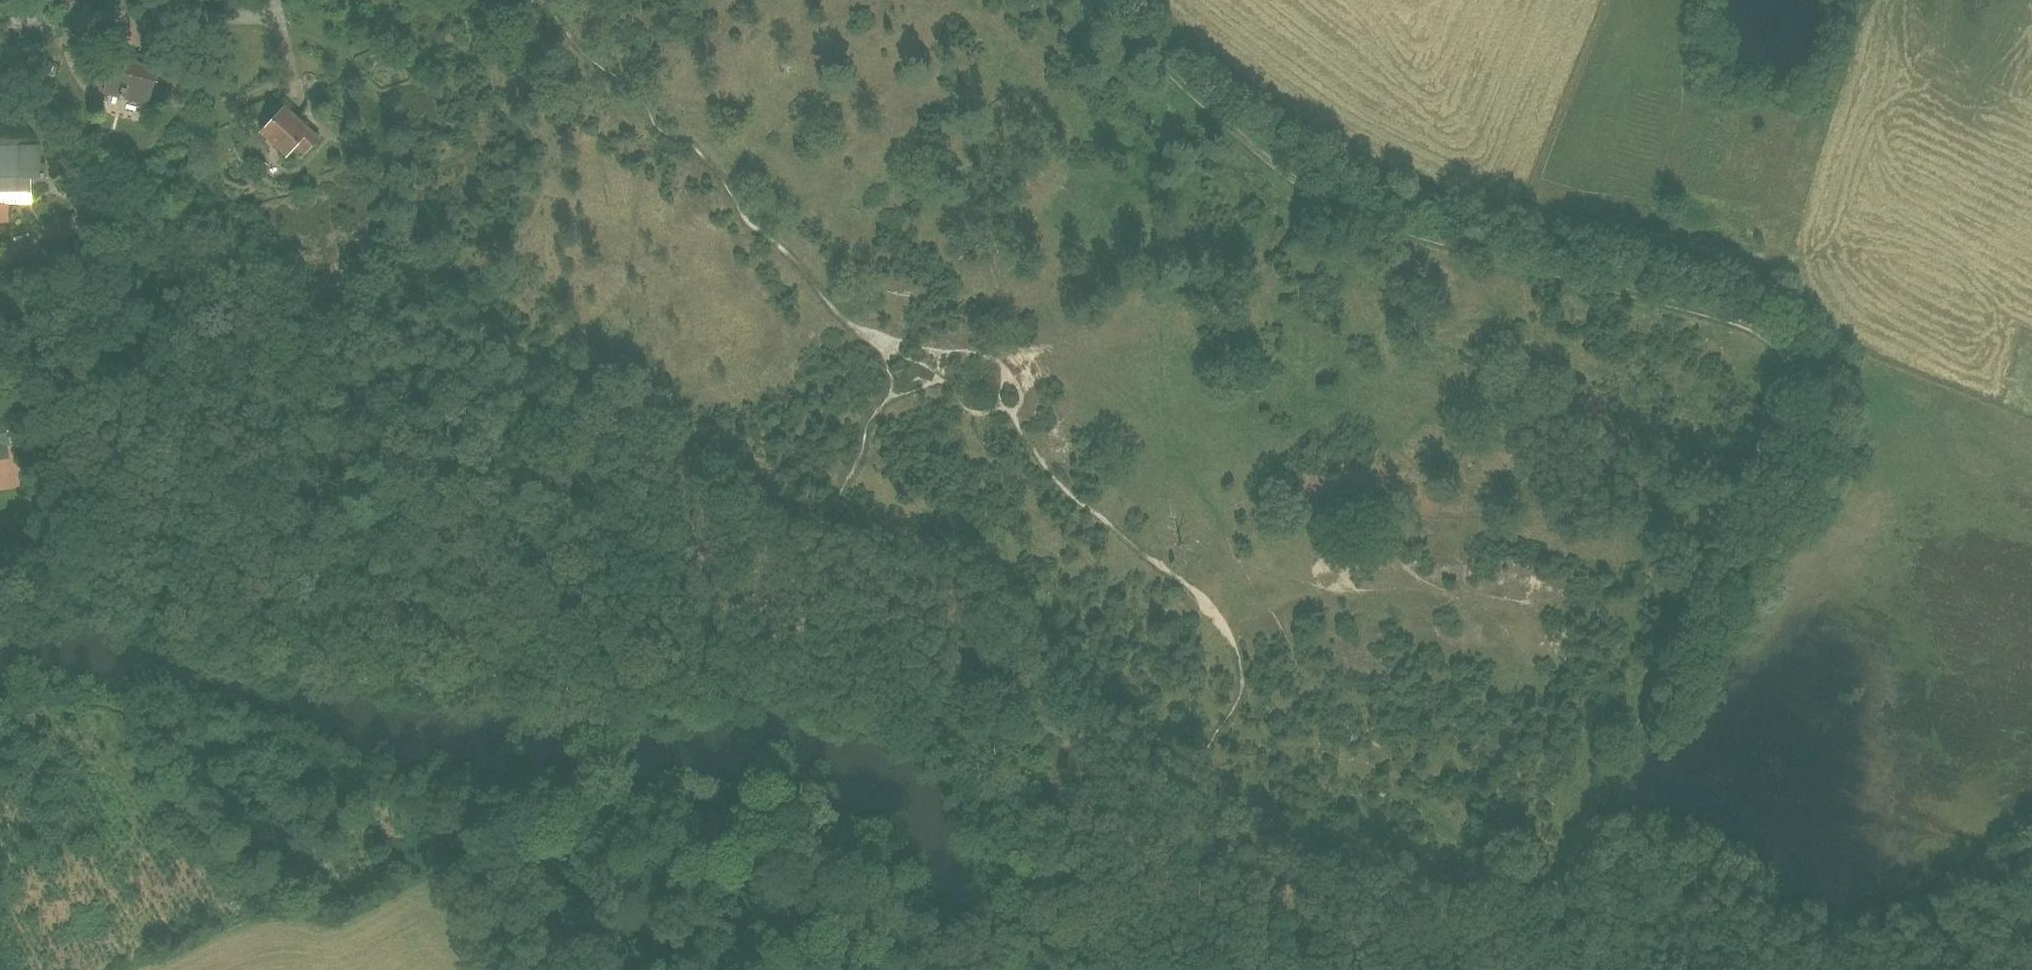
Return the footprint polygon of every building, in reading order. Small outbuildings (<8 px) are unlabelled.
[(158,75),(124,62),(111,95),(145,108),(158,75)] [(323,129),(294,103),(275,124),(304,150),(323,129)] [(0,147),(0,200),(32,200),(32,147),(0,147)] [(8,460),(6,445),(16,444),(14,417),(0,419),(0,460),(8,460)]
